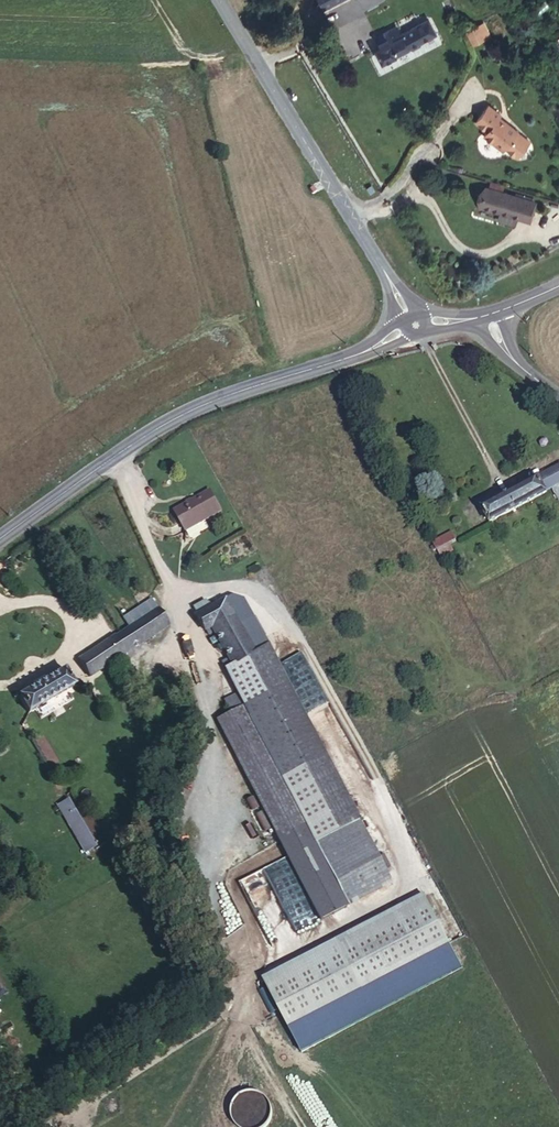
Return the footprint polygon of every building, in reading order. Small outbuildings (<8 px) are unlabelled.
[(333,13),(359,0),(326,0),(333,13)] [(465,30),(472,45),(492,36),(484,20),(465,30)] [(442,42),(435,26),(405,41),(401,32),(381,43),(386,53),(378,57),(386,70),(414,56),(417,57),(425,53),(426,50),(442,42)] [(507,121),(495,110),(482,126),(493,136),(490,140),(506,154),(510,154),(523,138),(505,123),(507,121)] [(527,206),(488,195),(483,212),(522,224),(527,206)] [(538,210),(527,206),(522,224),(533,227),(538,210)] [(491,527),(554,491),(558,488),(558,468),(558,466),(481,508),(491,527)] [(216,492),(179,513),(190,533),(226,513),(216,492)] [(436,558),(438,557),(457,546),(451,535),(430,547),(436,558)] [(170,628),(162,615),(156,605),(127,622),(133,633),(122,640),(83,664),(92,677),(123,658),(129,653),(170,628)] [(204,626),(216,619),(212,612),(200,618),(204,626)] [(259,665),(230,612),(216,619),(204,626),(202,626),(211,642),(212,641),(221,637),(223,642),(241,675),(259,665)] [(221,637),(212,641),(214,646),(223,642),(221,637)] [(302,655),(282,662),(288,677),(308,669),(302,655)] [(366,830),(274,658),(259,665),(241,675),(234,679),(247,703),(249,706),(254,716),(319,836),(327,851),(352,838),(366,830)] [(78,692),(69,676),(28,699),(37,715),(78,692)] [(240,723),(254,716),(249,706),(248,707),(246,704),(234,711),(240,723)] [(319,836),(254,716),(240,723),(227,730),(291,850),(319,836)] [(45,736),(37,740),(49,765),(57,761),(45,736)] [(69,798),(56,805),(84,855),(96,848),(69,798)] [(399,891),(366,830),(352,838),(327,851),(321,855),(354,916),(399,891)] [(433,904),(350,950),(277,989),(303,1037),(459,952),(433,904)] [(0,979),(0,1008),(12,1001),(0,979)] [(252,1126),(263,1126),(271,1100),(243,1091),(234,1122),(252,1126)]
